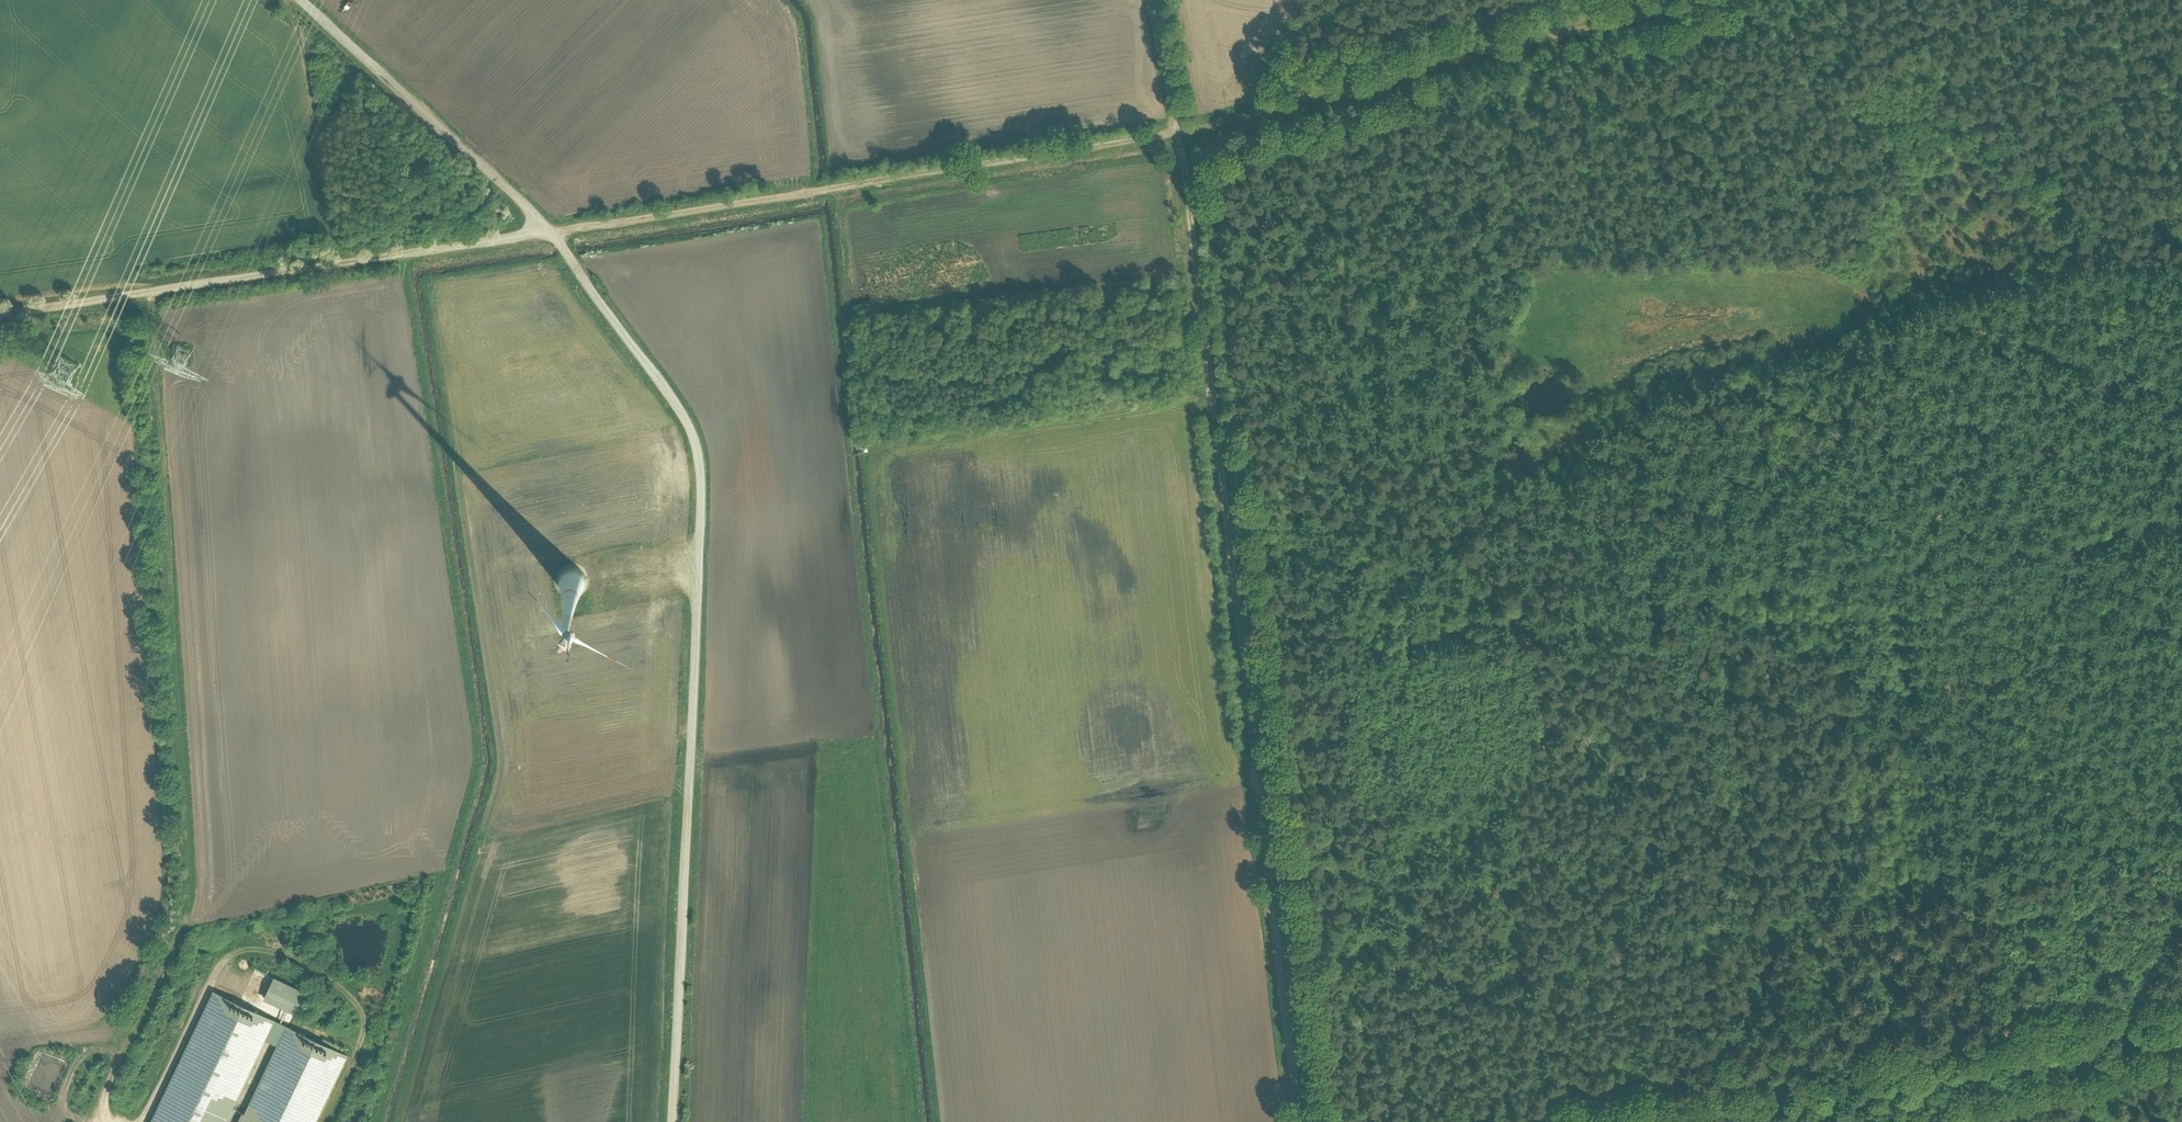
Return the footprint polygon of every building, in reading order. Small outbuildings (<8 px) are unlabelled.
[(274,974),(263,997),(294,1012),(305,989),(274,974)] [(275,1018),(214,989),(150,1121),(224,1121),(275,1018)] [(239,1121),(315,1121),(348,1053),(286,1024),(239,1121)]
